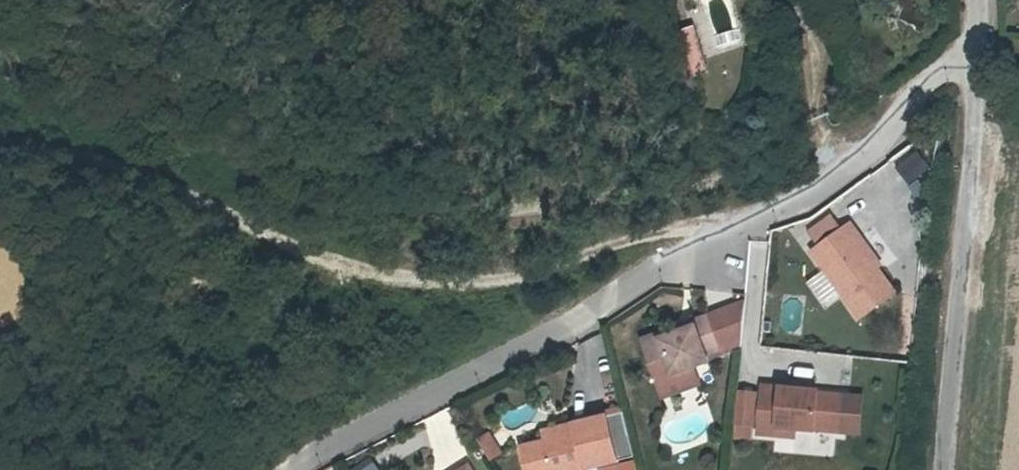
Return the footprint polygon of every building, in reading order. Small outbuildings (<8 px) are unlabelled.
[(700,22),(683,28),(694,61),(710,55),(700,22)] [(847,219),(822,237),(833,251),(857,234),(847,219)] [(877,253),(881,250),(865,228),(857,234),(833,251),(826,256),(874,323),(909,298),(891,273),(877,253)] [(787,250),(802,244),(801,229),(788,238),(787,250)] [(895,270),(881,250),(877,253),(891,273),(895,270)] [(702,339),(685,345),(668,351),(666,346),(649,352),(655,370),(671,365),(679,386),(679,387),(702,379),(715,375),(713,367),(728,362),(716,329),(700,334),(702,339)] [(683,340),(685,345),(702,339),(700,334),(683,340)] [(671,365),(655,370),(663,392),(679,386),(671,365)] [(679,386),(663,392),(669,410),(708,396),(702,379),(679,387),(679,386)] [(832,404),(776,399),(772,446),(791,448),(792,439),(811,440),(829,442),(829,440),(853,442),(856,407),(832,405),(832,404)] [(769,407),(753,405),(750,435),(767,437),(769,407)] [(573,426),(574,431),(551,436),(552,441),(544,442),(520,447),(525,469),(588,469),(615,464),(606,419),(573,426)] [(542,433),(544,442),(552,441),(551,436),(574,431),(573,426),(542,433)] [(490,433),(479,439),(490,457),(501,451),(490,433)] [(811,440),(792,439),(791,448),(810,449),(811,440)] [(371,459),(355,469),(379,469),(371,459)]
